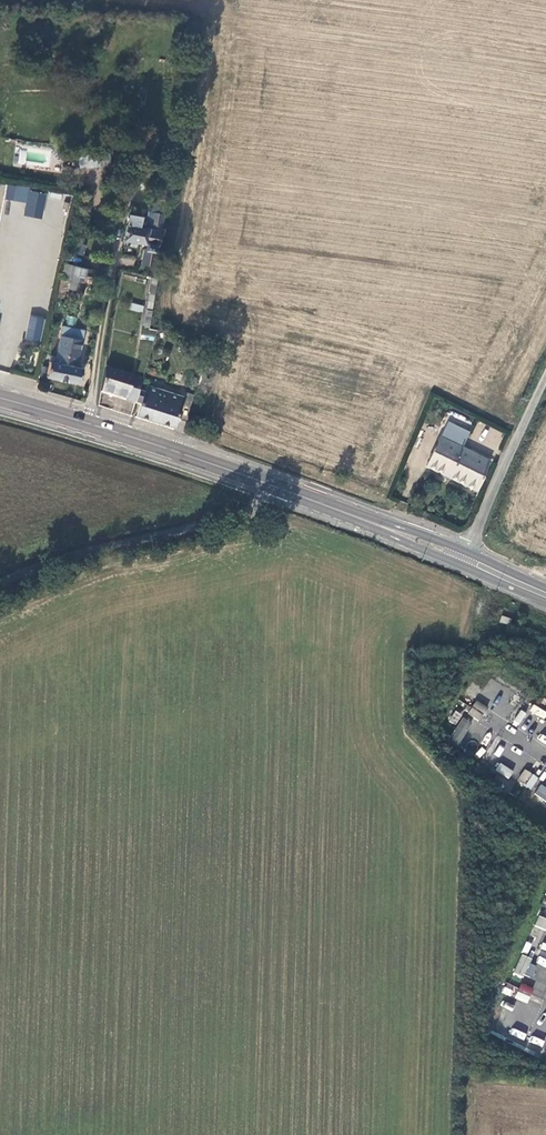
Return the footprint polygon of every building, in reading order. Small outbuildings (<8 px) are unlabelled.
[(99,153),(100,162),(111,161),(111,155),(99,153)] [(117,210),(113,182),(105,183),(109,211),(117,210)] [(47,192),(31,189),(26,214),(42,218),(47,192)] [(154,203),(152,213),(165,216),(167,204),(154,203)] [(148,220),(142,219),(141,227),(147,228),(145,245),(147,245),(147,251),(144,251),(142,265),(156,268),(165,216),(152,213),(150,213),(148,220)] [(142,219),(128,217),(126,241),(132,242),(140,243),(145,245),(147,228),(141,227),(142,219)] [(114,227),(101,229),(103,238),(115,236),(114,227)] [(121,254),(119,263),(134,266),(136,257),(121,254)] [(70,290),(76,268),(67,266),(58,299),(67,301),(70,290)] [(96,272),(76,268),(70,290),(82,292),(84,284),(93,286),(96,272)] [(150,292),(156,293),(158,280),(152,278),(150,292)] [(149,308),(154,309),(156,293),(150,292),(147,307),(149,308)] [(131,302),(129,309),(142,313),(144,306),(131,302)] [(146,324),(151,326),(154,309),(149,308),(146,324)] [(30,314),(24,338),(39,342),(45,318),(30,314)] [(74,326),(77,318),(68,315),(65,324),(74,326)] [(63,327),(56,358),(79,363),(85,332),(63,327)] [(47,377),(79,385),(82,369),(78,368),(79,363),(56,358),(52,357),(51,364),(49,364),(47,377)] [(143,381),(105,368),(102,392),(136,404),(141,387),(143,381)] [(137,419),(175,430),(185,402),(141,387),(136,404),(135,406),(140,408),(137,419)] [(489,464),(442,440),(428,469),(476,491),(489,464)] [(477,699),(468,714),(480,722),(489,707),(477,699)] [(529,712),(544,719),(545,714),(545,711),(532,705),(529,712)] [(512,722),(518,726),(527,714),(521,710),(512,722)] [(461,715),(450,741),(460,746),(471,720),(461,715)] [(545,744),(545,736),(539,734),(536,741),(545,744)] [(499,763),(495,770),(509,778),(513,770),(499,763)] [(525,770),(517,781),(530,789),(537,778),(525,770)] [(541,784),(534,793),(545,802),(545,787),(541,784)] [(545,930),(545,928),(545,918),(539,914),(534,924),(545,930)] [(535,967),(529,965),(532,958),(521,954),(514,972),(531,978),(535,967)] [(535,962),(545,967),(545,959),(538,956),(535,962)] [(521,984),(515,998),(526,1003),(533,989),(521,984)]
